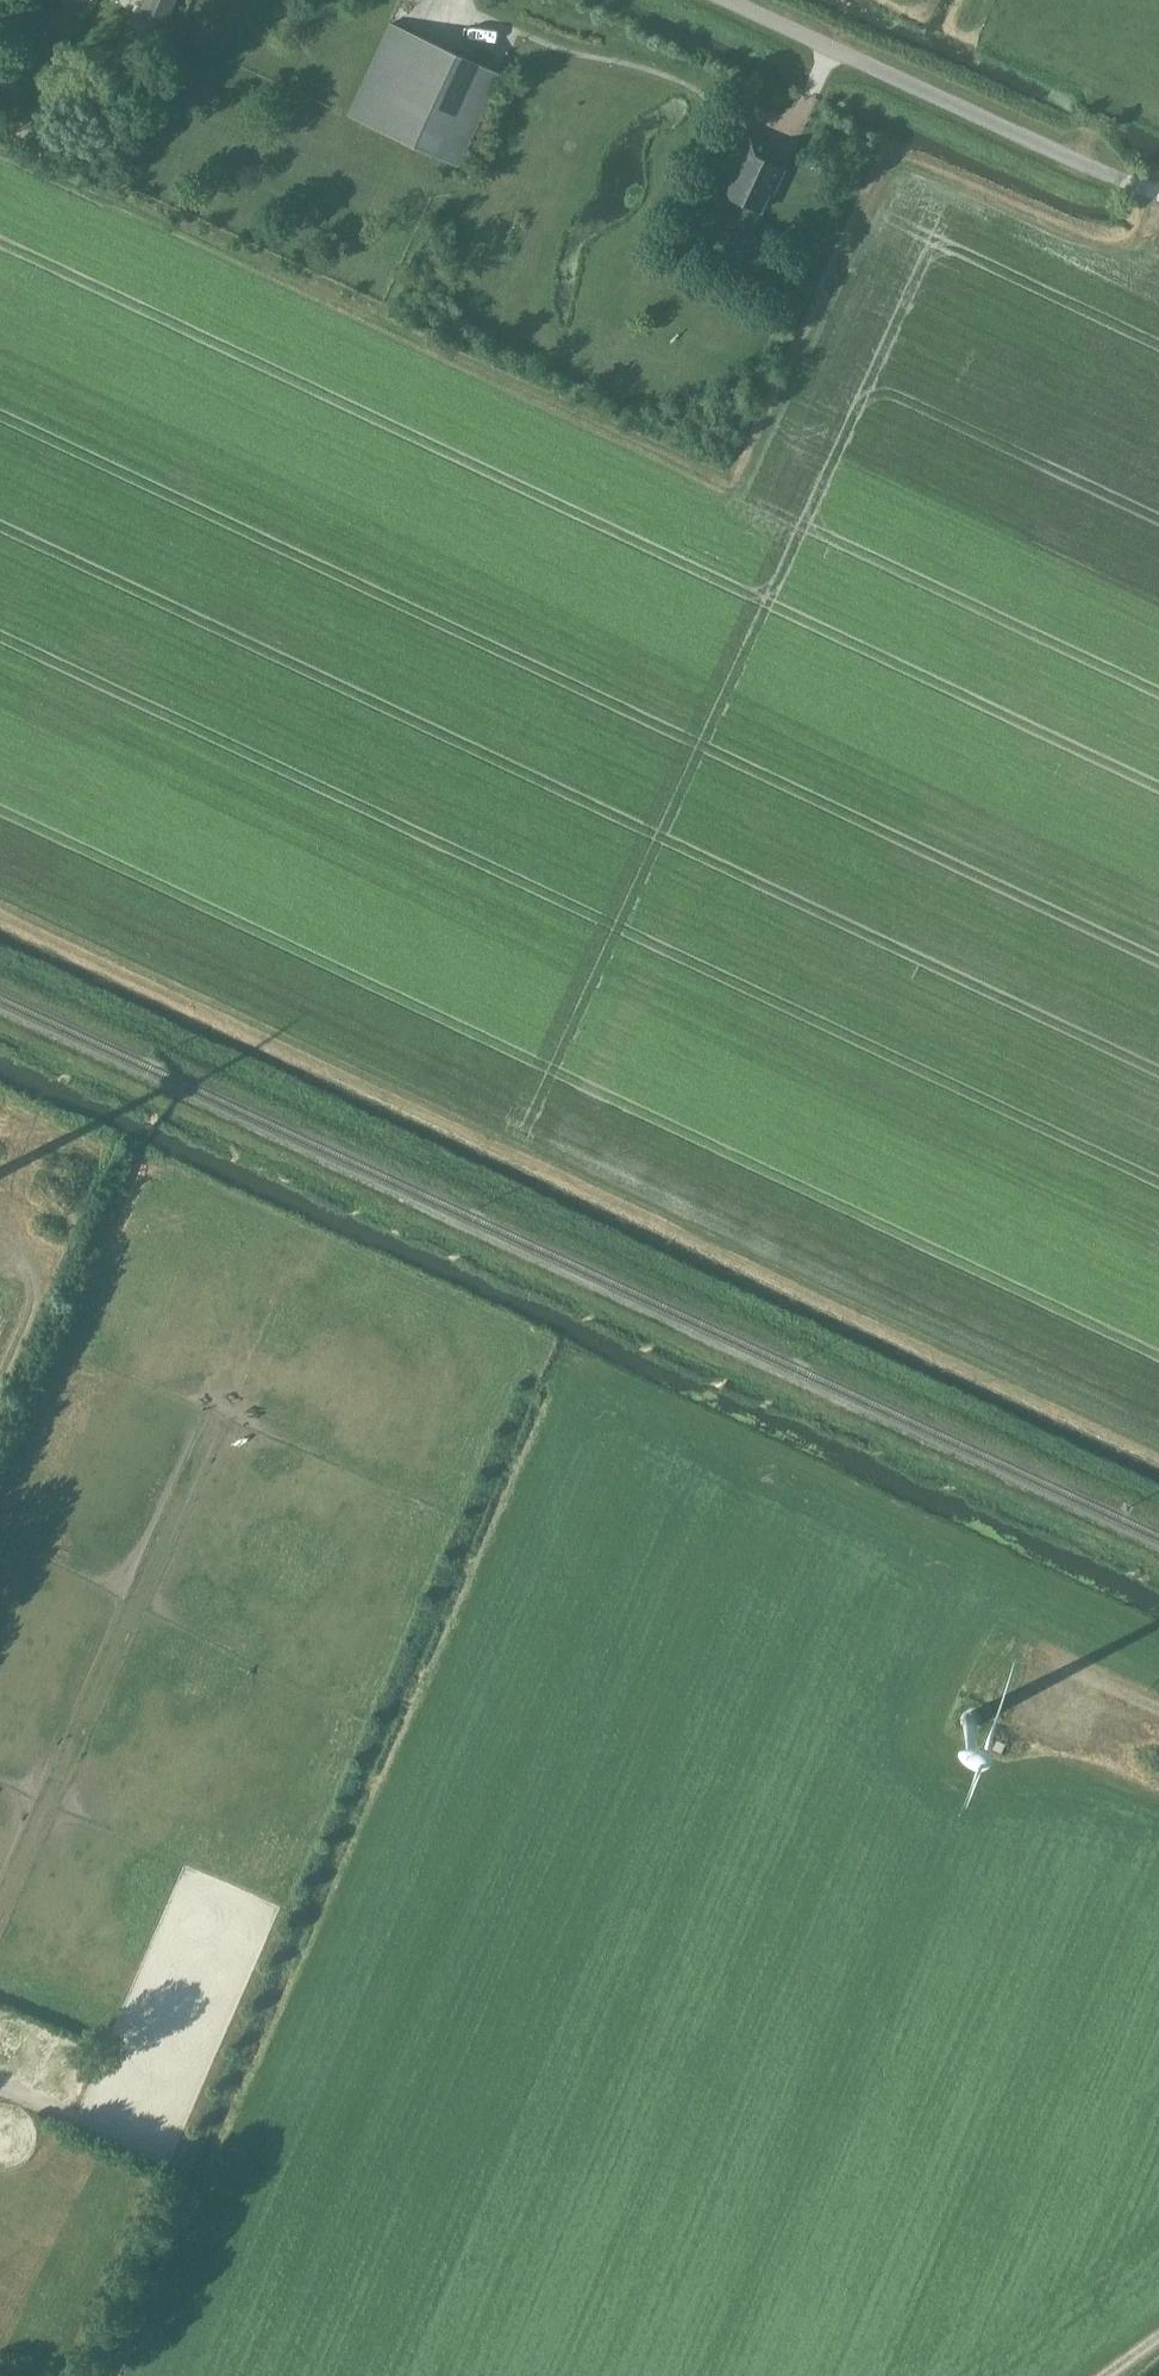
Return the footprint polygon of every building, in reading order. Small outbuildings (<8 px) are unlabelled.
[(349,116),(458,167),(501,74),(392,23),(349,116)] [(710,132),(698,159),(715,167),(728,140),(710,132)] [(750,135),(737,163),(740,165),(726,195),(761,211),(769,192),(773,194),(784,169),(770,162),(776,148),(750,135)] [(975,1727),(979,1724),(979,1719),(977,1714),(972,1712),(967,1713),(964,1717),(963,1722),(966,1726),(970,1728),(975,1727)]
